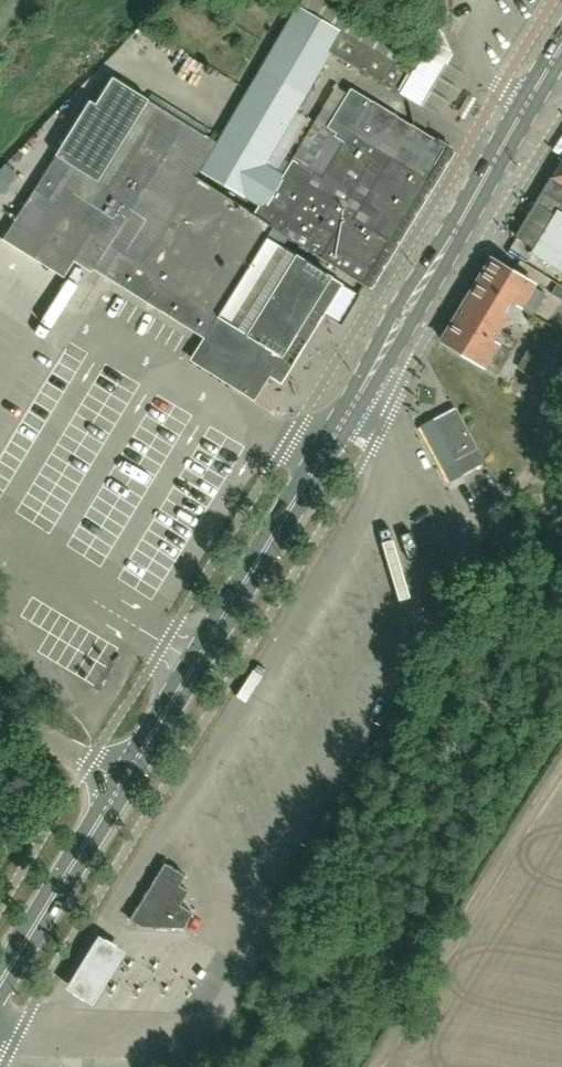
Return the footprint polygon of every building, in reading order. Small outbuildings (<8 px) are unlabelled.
[(409,99),(409,98),(398,91),(409,73),(412,75),(413,74),(342,32),(341,33),(296,7),(201,173),(259,206),(253,214),(272,226),(271,229),(365,287),(375,271),(448,149),(350,89),(334,114),(322,107),(283,175),(265,165),(330,52),(409,99)] [(470,74),(450,64),(458,47),(436,36),(406,95),(449,116),(470,74)] [(194,177),(206,158),(216,141),(147,100),(98,181),(54,154),(2,240),(63,276),(73,260),(91,271),(92,270),(205,339),(192,361),(229,384),(257,401),(272,378),(284,385),(298,362),(291,358),(219,314),(266,237),(271,229),(272,226),(253,214),(194,177)] [(534,202),(514,236),(531,247),(528,253),(561,273),(561,155),(541,191),(544,193),(538,204),(534,202)] [(22,176),(8,162),(0,170),(0,193),(2,195),(22,176)] [(339,276),(266,237),(219,314),(291,358),(310,326),(327,296),(339,276)] [(534,285),(513,273),(490,258),(477,280),(533,314),(544,295),(533,287),(534,285)] [(532,315),(533,314),(477,280),(440,339),(485,367),(497,374),(517,341),(498,330),(514,304),(532,315)] [(528,347),(516,368),(533,378),(546,356),(528,347)] [(455,408),(454,408),(432,420),(454,461),(464,456),(472,469),(485,462),(477,448),(455,408)] [(192,913),(180,905),(187,891),(178,885),(184,875),(164,863),(128,920),(139,927),(184,927),(192,913)] [(106,930),(73,985),(101,1002),(134,947),(106,930)]
